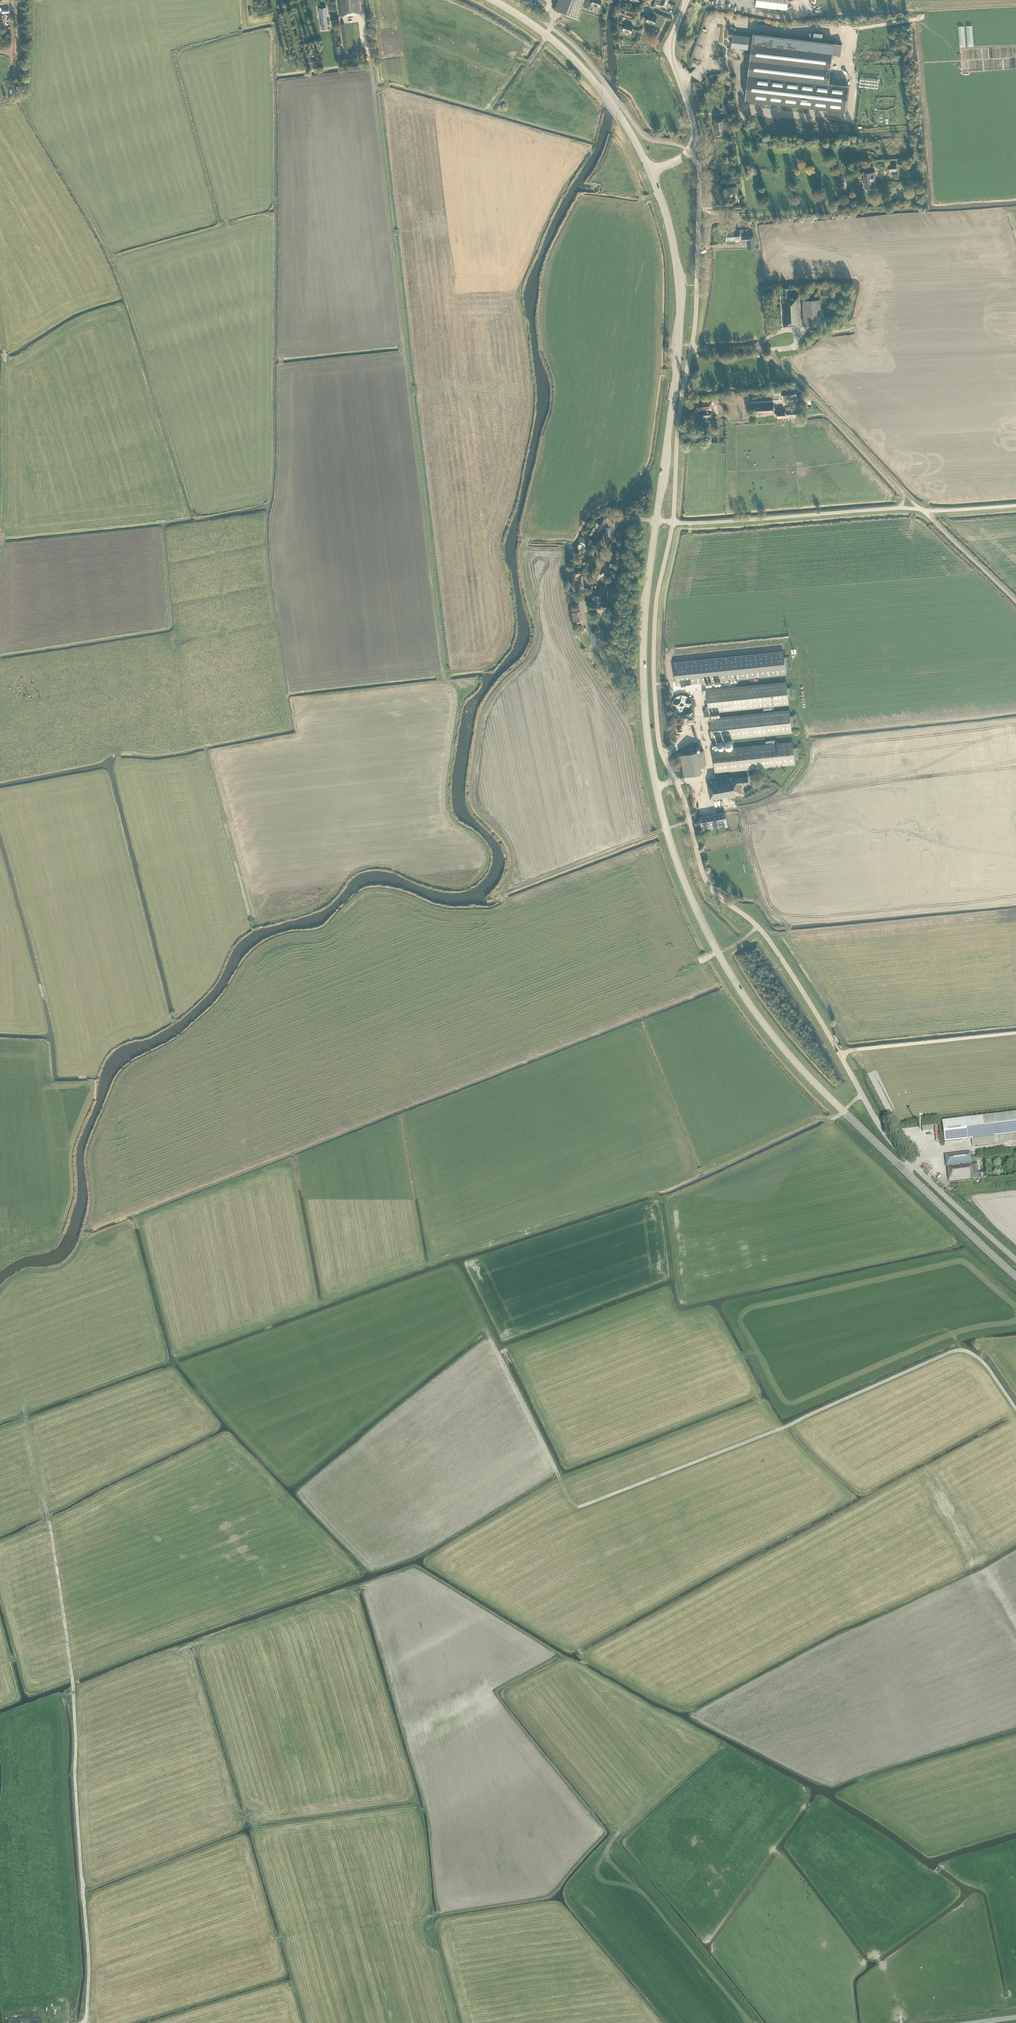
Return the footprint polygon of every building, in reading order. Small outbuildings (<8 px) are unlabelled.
[(359,0),(339,0),(341,15),(360,13),(359,0)] [(554,9),(577,18),(584,0),(557,0),(554,9)] [(598,10),(599,7),(601,0),(592,0),(592,1),(591,0),(585,0),(583,7),(588,8),(589,3),(590,4),(589,7),(598,10)] [(756,6),(756,8),(786,12),(786,10),(787,10),(788,0),(756,0),(756,6)] [(326,7),(318,8),(319,14),(320,14),(321,26),(327,25),(326,14),(327,14),(326,7)] [(633,13),(621,9),(619,14),(631,18),(633,13)] [(654,24),(657,18),(649,15),(648,18),(643,16),(642,20),(654,24)] [(621,26),(619,29),(623,30),(631,33),(633,27),(625,24),(624,27),(621,26)] [(733,34),(732,47),(751,49),(745,99),(845,111),(848,86),(829,84),(832,55),(841,56),(842,44),(833,43),(822,42),(813,41),(753,34),(753,37),(733,34)] [(872,76),(870,95),(881,96),(883,77),(872,76)] [(724,129),(726,129),(725,118),(713,119),(714,129),(715,129),(716,136),(724,135),(724,129)] [(896,162),(889,162),(889,170),(897,170),(896,162)] [(865,188),(876,187),(875,172),(863,173),(865,188)] [(729,194),(738,193),(737,186),(722,188),(723,195),(726,195),(726,197),(729,196),(729,194)] [(740,239),(740,229),(730,229),(730,232),(727,232),(727,239),(735,239),(735,240),(740,239)] [(748,248),(755,248),(754,235),(743,236),(744,240),(748,240),(748,248)] [(783,326),(800,326),(799,296),(789,296),(789,288),(783,288),(783,303),(782,303),(783,326)] [(804,325),(821,325),(820,299),(803,300),(804,325)] [(783,398),(796,397),(796,389),(782,390),(783,398)] [(701,417),(713,416),(712,400),(702,401),(694,402),(695,410),(697,410),(698,412),(701,412),(701,417)] [(755,412),(760,412),(760,415),(775,414),(774,404),(765,405),(765,406),(755,406),(755,412)] [(602,526),(607,519),(601,514),(596,521),(602,526)] [(595,543),(596,542),(589,538),(591,534),(592,535),(597,527),(595,526),(591,524),(585,536),(584,536),(581,541),(585,543),(591,546),(592,545),(594,546),(594,545),(595,545),(596,543),(595,543)] [(571,585),(572,585),(572,586),(574,587),(575,587),(575,586),(576,586),(579,578),(578,578),(579,573),(574,571),(572,576),(570,576),(570,580),(572,581),(571,585)] [(592,601),(605,600),(605,599),(610,599),(610,589),(605,590),(605,595),(601,595),(592,595),(592,601)] [(580,620),(579,611),(574,612),(574,614),(572,614),(573,619),(574,621),(580,620)] [(783,651),(674,662),(676,685),(786,674),(785,668),(784,657),(783,651)] [(786,681),(707,690),(709,710),(704,710),(705,721),(710,720),(712,740),(792,732),(789,710),(710,718),(709,712),(789,704),(786,681)] [(726,778),(726,779),(707,782),(711,800),(742,794),(740,784),(749,782),(748,777),(736,779),(736,777),(728,779),(727,773),(717,774),(717,773),(795,765),(793,742),(713,750),(716,779),(726,778)] [(697,751),(700,766),(706,765),(704,750),(697,751)] [(725,813),(700,817),(703,831),(728,826),(725,813)] [(942,1121),(945,1142),(972,1139),(972,1146),(1004,1142),(1003,1136),(1015,1134),(1015,1113),(942,1121)] [(970,1152),(946,1155),(947,1165),(947,1166),(949,1183),(973,1180),(972,1178),(979,1177),(979,1178),(987,1177),(987,1171),(976,1173),(974,1162),(971,1163),(970,1152)]
